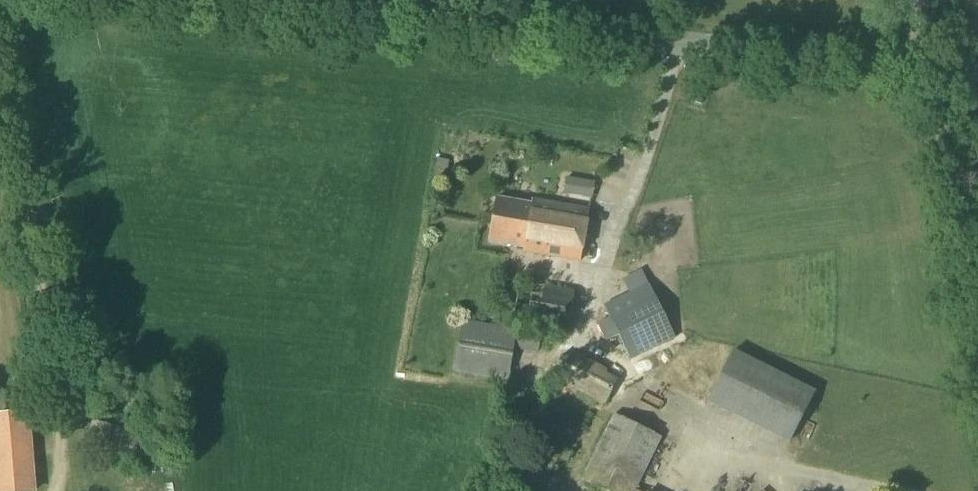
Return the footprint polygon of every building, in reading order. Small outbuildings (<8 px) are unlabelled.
[(566,178),(563,194),(592,199),(594,182),(566,178)] [(495,199),(487,243),(521,249),(521,252),(533,255),(551,258),(552,258),(577,262),(586,211),(561,207),(530,201),(529,205),(495,199)] [(566,335),(574,292),(519,282),(512,326),(566,335)] [(674,340),(648,284),(603,306),(609,319),(597,325),(605,342),(618,336),(630,361),(674,340)] [(535,354),(538,332),(461,321),(454,374),(507,381),(512,350),(535,354)] [(791,441),(818,390),(736,346),(709,396),(791,441)] [(608,369),(572,353),(569,359),(561,356),(550,379),(605,404),(616,379),(605,374),(608,369)] [(0,415),(0,431),(32,428),(30,412),(0,415)] [(634,490),(660,439),(611,414),(578,483),(593,490),(635,490),(634,490)] [(35,462),(0,465),(0,490),(37,490),(35,462)]
